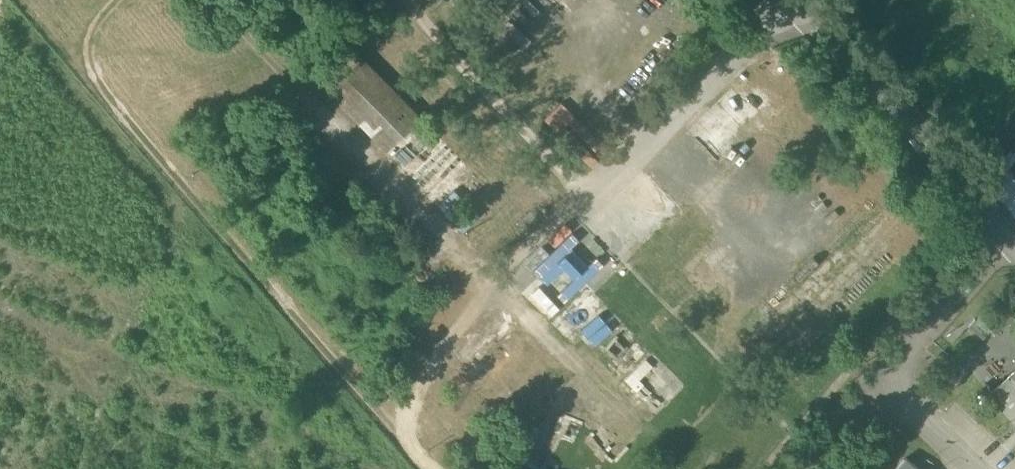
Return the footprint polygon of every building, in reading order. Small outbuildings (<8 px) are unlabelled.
[(336,50),(331,44),(306,68),(328,91),(361,58),(345,41),(336,50)] [(420,118),(361,58),(328,91),(327,91),(386,151),(420,118)] [(1014,208),(1014,177),(999,160),(979,179),(1010,213),(1014,208)] [(684,387),(610,313),(582,341),(655,416),(684,387)] [(990,394),(1014,422),(1014,372),(990,394)] [(895,468),(919,468),(905,457),(895,468)]
